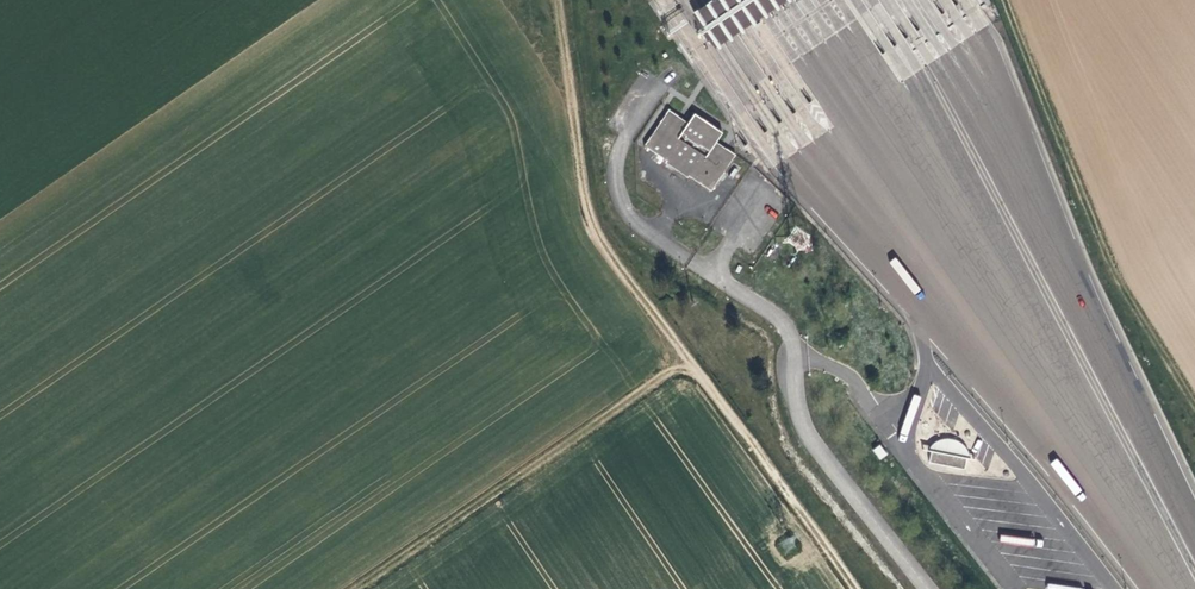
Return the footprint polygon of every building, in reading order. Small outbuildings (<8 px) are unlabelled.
[(690,17),(714,52),(774,12),(791,0),(716,0),(690,17)] [(692,117),(686,125),(667,112),(642,148),(711,195),(736,157),(716,144),(722,137),(692,117)] [(930,448),(928,459),(962,466),(965,455),(972,457),(973,455),(969,454),(967,449),(964,444),(958,439),(950,437),(943,436),(936,439),(930,442),(927,446),(923,445),(923,447),(930,448)] [(975,460),(988,465),(995,448),(982,442),(975,460)] [(872,449),(879,460),(887,455),(880,444),(872,449)] [(790,536),(778,545),(786,555),(798,546),(790,536)]
